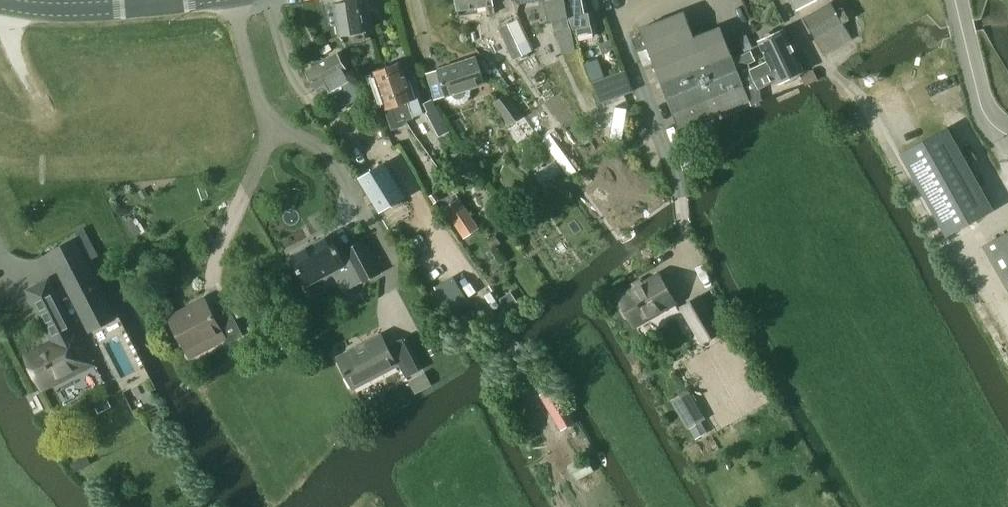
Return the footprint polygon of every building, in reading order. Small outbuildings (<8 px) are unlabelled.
[(340,34),(366,29),(360,0),(354,0),(335,4),(340,34)] [(458,10),(458,11),(486,6),(487,11),(487,14),(494,13),(492,0),(457,0),(458,10)] [(568,16),(568,15),(567,15),(564,0),(544,0),(548,22),(567,18),(567,16),(568,16)] [(568,16),(571,16),(573,26),(576,26),(578,33),(592,30),(591,23),(589,11),(585,12),(582,0),(564,0),(567,15),(568,15),(568,16)] [(797,9),(813,0),(792,0),(797,9)] [(802,17),(823,54),(851,37),(831,1),(802,17)] [(684,11),(640,28),(678,127),(749,99),(721,26),(694,36),(684,11)] [(501,26),(498,28),(513,59),(533,50),(531,46),(527,38),(519,20),(518,18),(501,26)] [(571,27),(557,30),(558,36),(572,34),(571,27)] [(759,40),(768,61),(750,69),(759,88),(777,79),(779,82),(803,70),(783,29),(772,34),(768,32),(763,35),(761,39),(759,40)] [(632,38),(636,49),(645,46),(640,34),(632,38)] [(307,70),(317,87),(324,83),(328,91),(339,84),(352,78),(337,52),(307,70)] [(485,85),(476,57),(426,73),(435,101),(448,96),(448,99),(451,102),(456,104),(460,105),(465,103),(468,100),(470,96),(470,92),(470,89),(485,85)] [(401,61),(387,66),(404,118),(405,118),(406,120),(423,114),(417,97),(415,98),(409,78),(406,79),(401,61)] [(747,63),(737,67),(743,84),(749,83),(746,77),(748,76),(745,68),(749,66),(747,63)] [(404,118),(387,66),(372,72),(379,89),(376,90),(383,110),(390,131),(407,126),(405,120),(406,120),(405,118),(404,118)] [(813,69),(799,75),(805,86),(818,80),(813,69)] [(626,72),(594,84),(602,105),(634,93),(626,72)] [(493,103),(509,126),(524,115),(507,92),(507,93),(493,103)] [(427,111),(425,112),(434,127),(444,122),(436,106),(435,107),(431,98),(423,102),(427,111)] [(901,153),(947,236),(992,208),(945,130),(901,153)] [(359,178),(379,212),(404,196),(384,164),(359,178)] [(144,188),(139,192),(143,199),(148,195),(144,188)] [(434,193),(429,196),(434,203),(439,200),(434,193)] [(443,208),(463,238),(479,228),(459,198),(443,208)] [(1007,285),(1007,232),(986,245),(1007,285)] [(329,234),(290,255),(305,284),(332,270),(343,292),(378,273),(361,240),(338,252),(329,234)] [(114,319),(89,272),(66,284),(90,331),(114,319)] [(619,297),(623,304),(621,310),(625,317),(631,318),(635,325),(675,302),(659,274),(619,297)] [(55,342),(26,357),(41,387),(55,380),(56,382),(78,371),(75,364),(87,358),(58,302),(46,277),(26,288),(39,312),(55,342)] [(681,307),(701,343),(720,332),(700,297),(681,307)] [(170,320),(185,348),(220,330),(227,343),(243,335),(227,306),(213,314),(206,301),(170,320)] [(406,375),(417,369),(401,338),(386,345),(379,332),(335,356),(351,388),(396,364),(395,362),(399,360),(406,375)] [(415,395),(432,385),(425,372),(408,381),(415,395)] [(539,395),(560,431),(573,423),(552,387),(539,395)] [(689,390),(671,400),(688,429),(688,428),(701,421),(706,418),(689,390)] [(701,421),(688,428),(695,440),(707,432),(701,421)] [(85,457),(71,464),(75,471),(89,464),(85,457)] [(576,480),(594,471),(586,457),(575,463),(574,462),(567,465),(576,480)]
